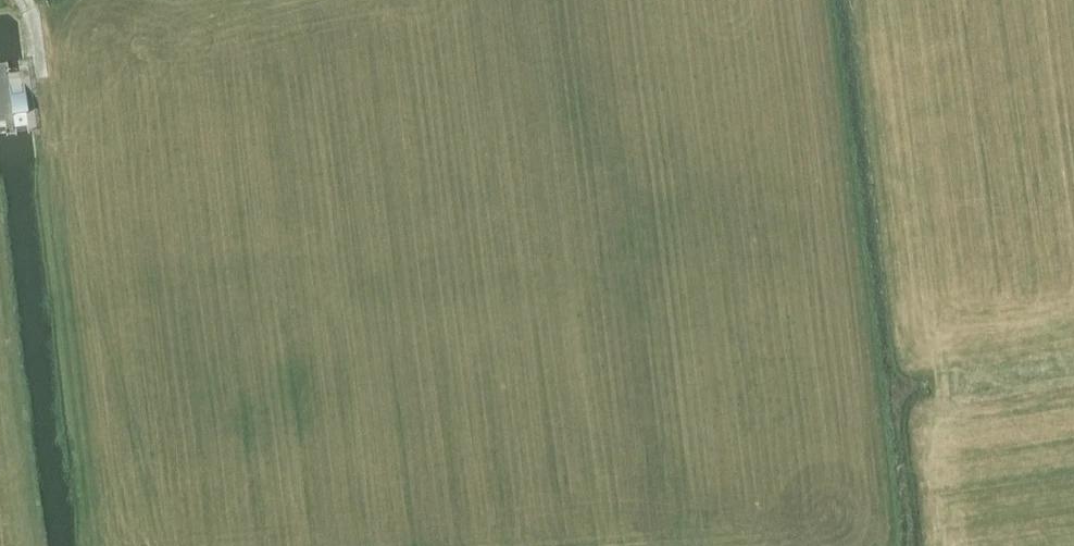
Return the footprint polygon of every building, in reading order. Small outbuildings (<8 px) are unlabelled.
[(24,85),(8,87),(12,117),(28,115),(24,85)]
